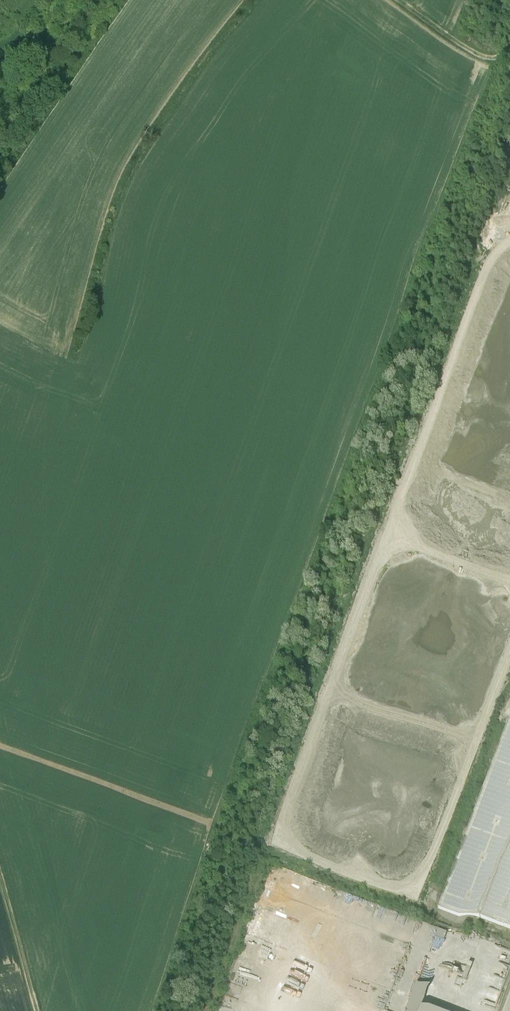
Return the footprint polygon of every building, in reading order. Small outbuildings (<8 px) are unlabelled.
[(441,912),(509,938),(509,724),(441,912)] [(405,1010),(426,1010),(423,1010),(430,989),(415,984),(407,1005),(405,1010)]
